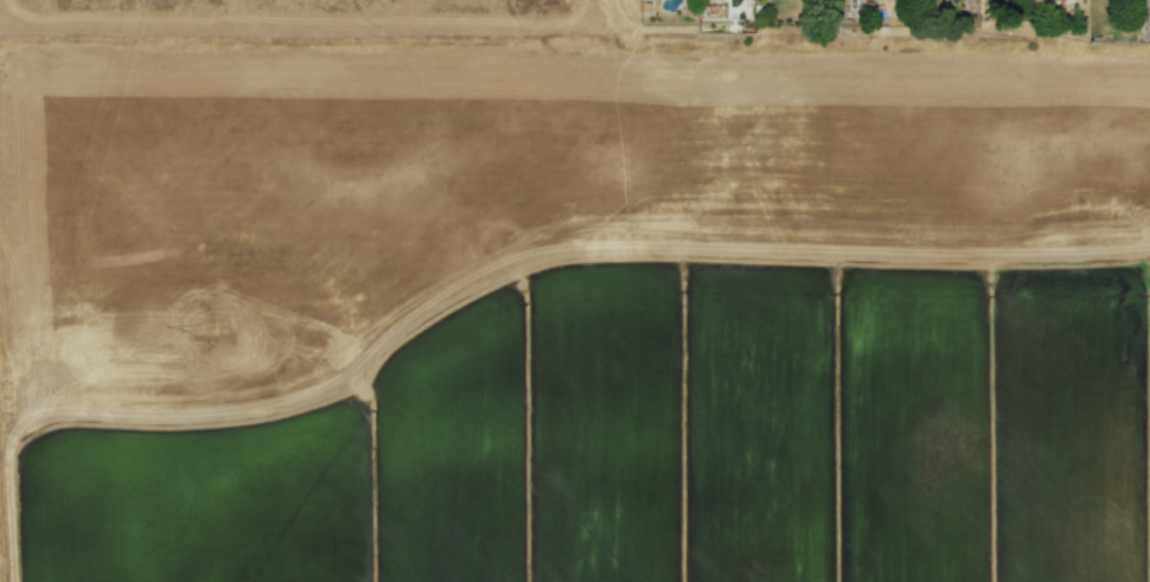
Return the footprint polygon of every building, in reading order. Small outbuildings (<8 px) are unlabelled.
[(1149,40),(1149,0),(1142,0),(1143,40),(1149,40)]
